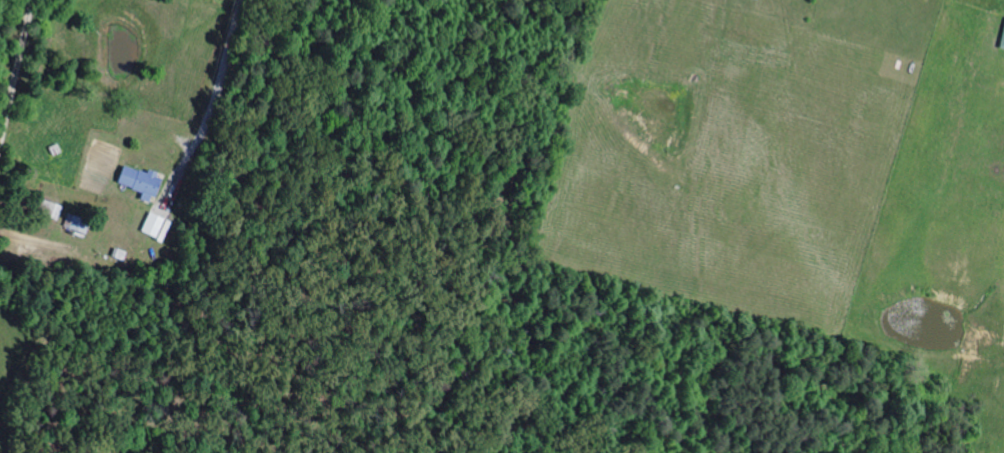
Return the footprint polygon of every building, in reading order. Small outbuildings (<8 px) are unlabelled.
[(164,176),(124,163),(118,183),(144,191),(142,199),(156,203),(164,176)] [(161,242),(171,222),(150,211),(140,231),(161,242)] [(91,221),(68,212),(63,227),(86,235),(91,221)]
